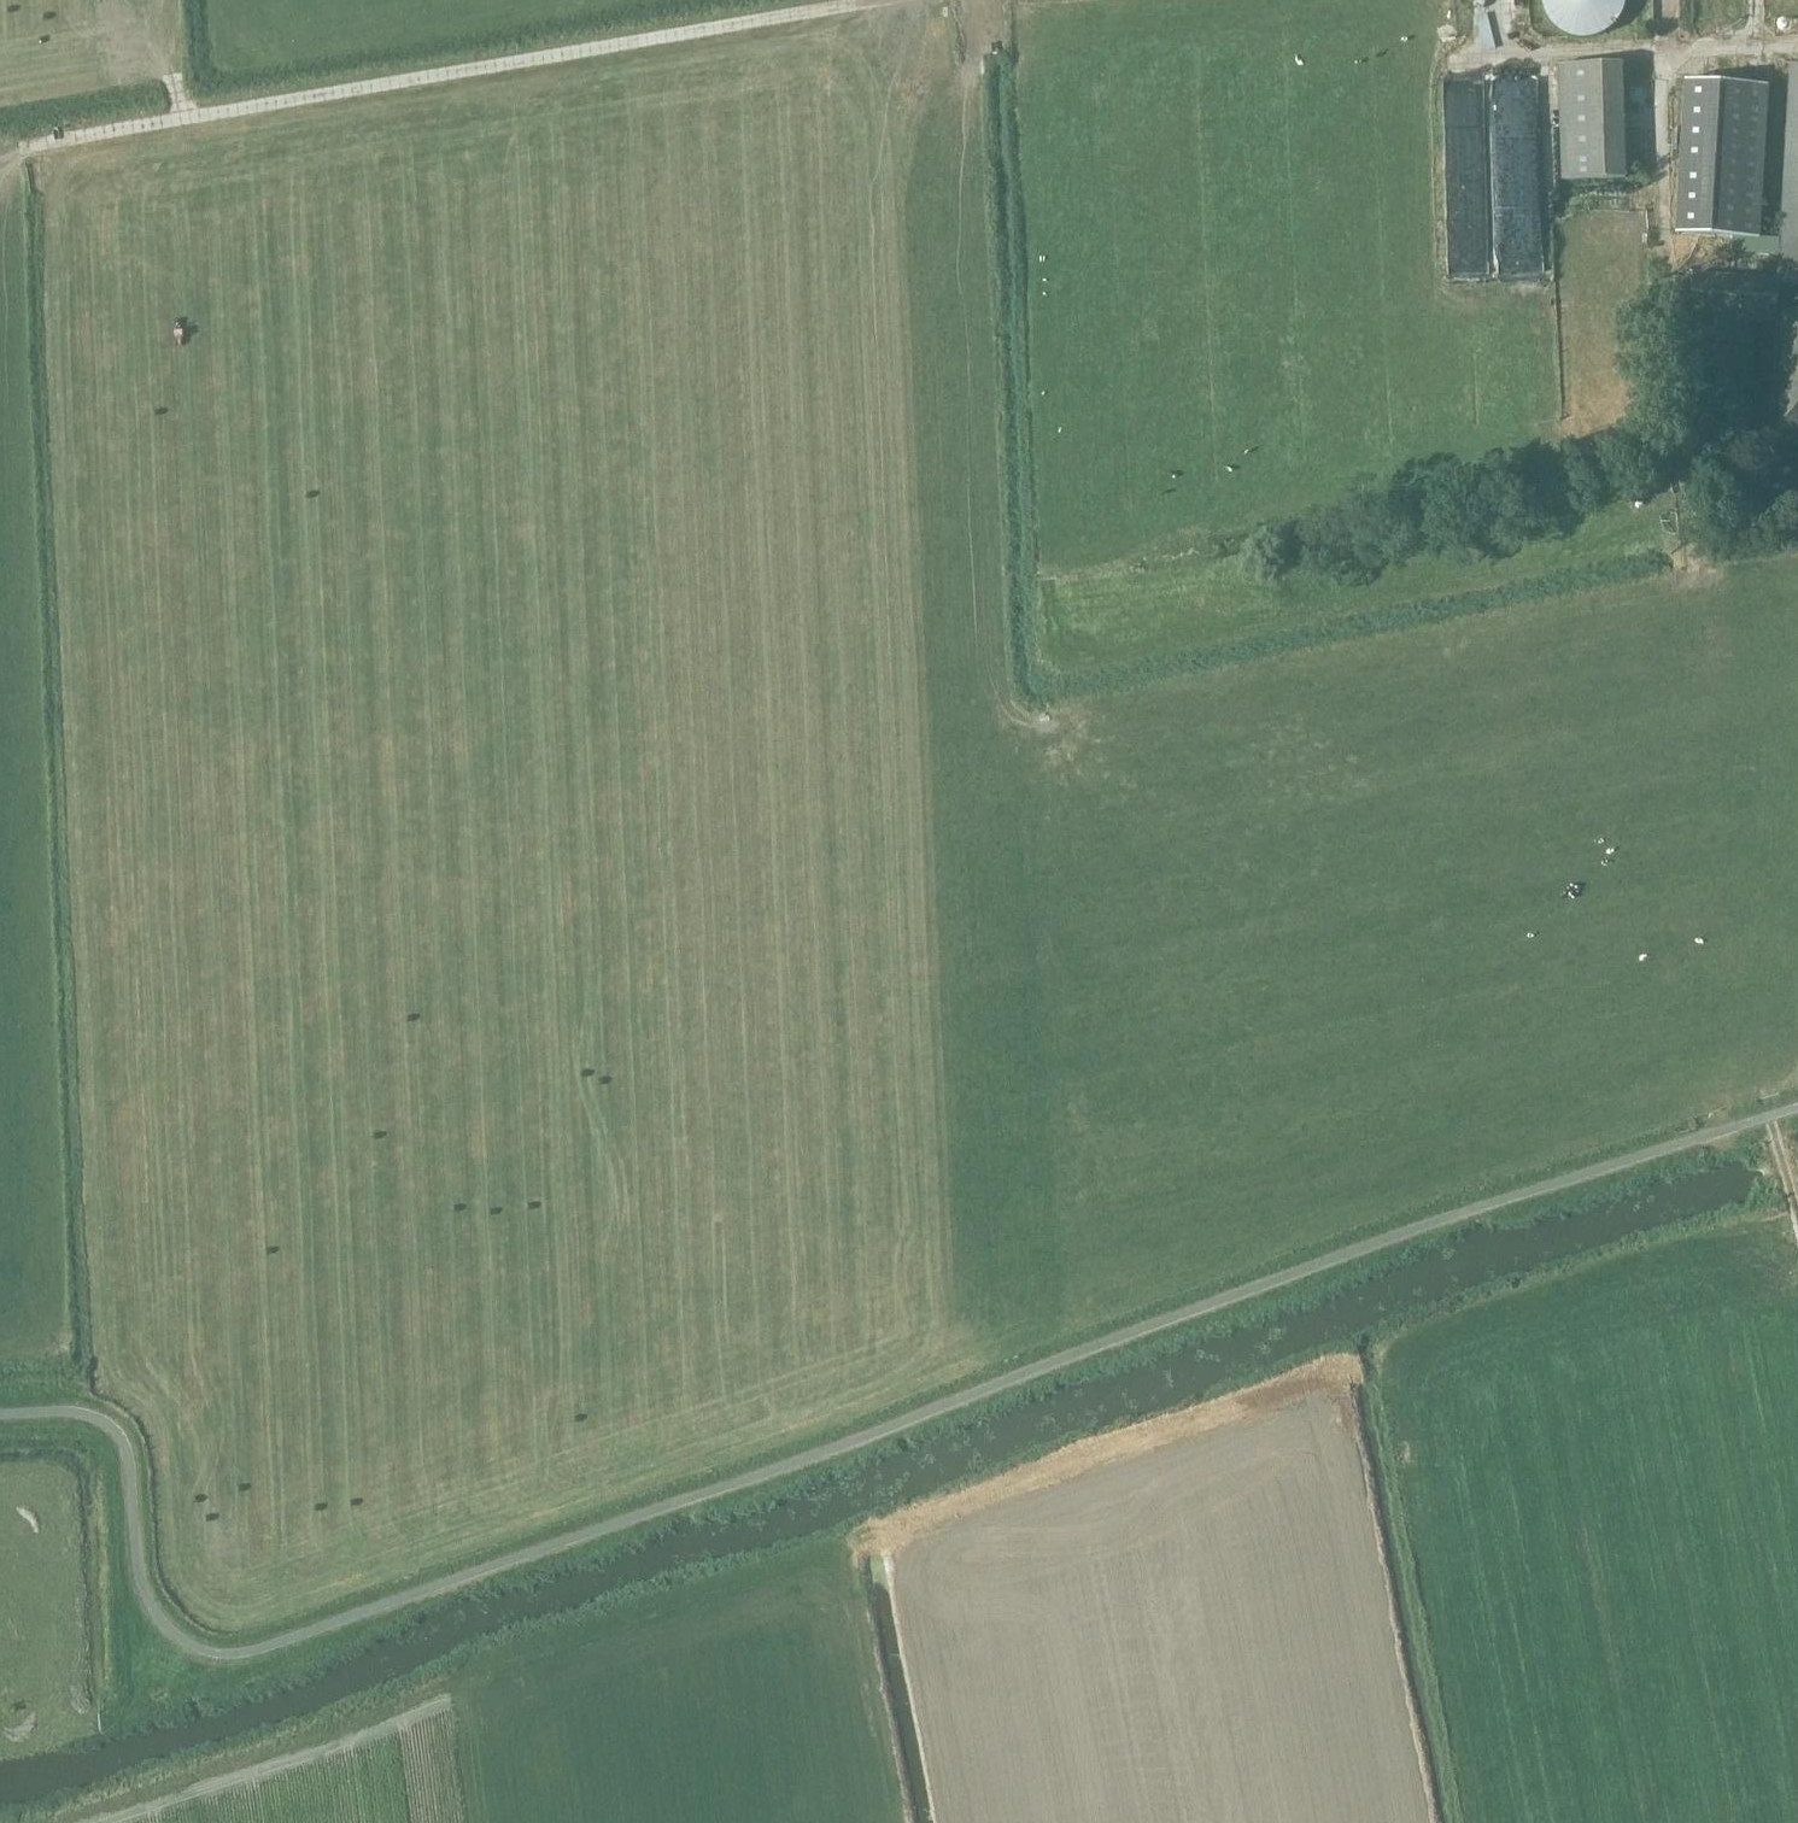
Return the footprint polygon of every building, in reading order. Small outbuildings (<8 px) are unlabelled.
[(1626,0),(1544,0),(1544,2),(1546,9),(1549,15),(1553,21),(1558,26),(1563,30),(1569,33),(1576,35),(1583,36),(1589,36),(1596,34),(1603,32),(1609,28),(1614,24),(1618,19),(1622,13),(1624,7),(1626,0)] [(1563,178),(1627,176),(1623,60),(1560,62),(1563,178)] [(1791,66),(1781,239),(1761,238),(1769,85),(1683,80),(1675,235),(1732,237),(1731,253),(1780,255),(1779,281),(1693,277),(1691,319),(1776,323),(1771,430),(1797,431),(1797,67),(1791,66)] [(1493,197),(1493,241),(1538,241),(1538,162),(1502,162),(1502,197),(1493,197)]
